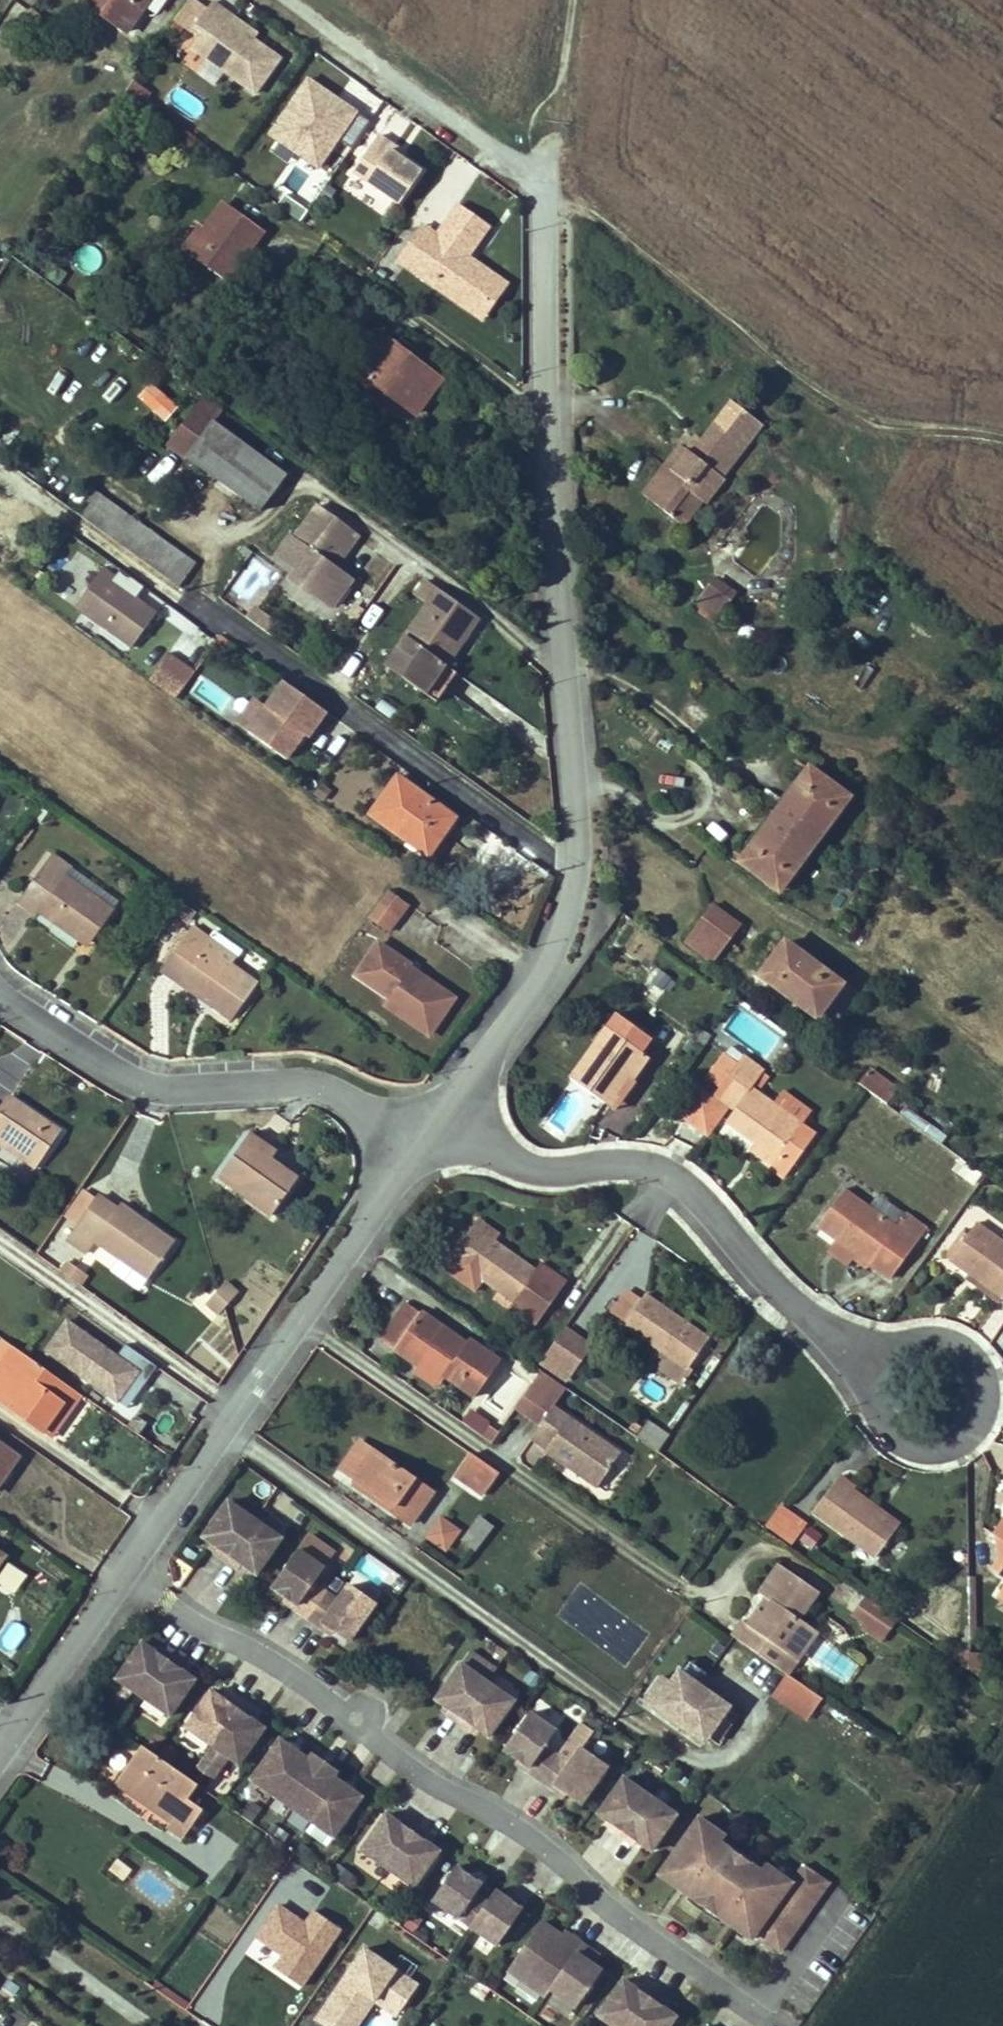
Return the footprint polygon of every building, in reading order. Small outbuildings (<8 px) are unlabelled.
[(102,16),(113,0),(88,0),(86,4),(102,16)] [(102,16),(127,33),(150,0),(113,0),(102,16)] [(209,10),(195,0),(191,0),(175,23),(199,41),(204,34),(196,28),(209,10)] [(254,41),(232,26),(236,20),(214,4),(209,10),(196,28),(204,34),(199,41),(193,49),(255,94),(279,60),(254,41)] [(32,10),(24,22),(35,29),(43,18),(32,10)] [(232,26),(254,41),(258,36),(236,20),(232,26)] [(352,145),(370,116),(303,75),(265,136),(320,170),(340,138),(352,145)] [(142,103),(150,91),(133,81),(126,94),(142,103)] [(398,202),(421,169),(403,157),(396,152),(399,147),(380,134),(354,170),(398,202)] [(201,238),(196,235),(185,250),(231,283),(240,272),(236,269),(263,231),(225,204),(201,238)] [(462,262),(465,257),(487,228),(456,206),(435,235),(429,244),(415,234),(396,261),(448,299),(454,292),(462,298),(473,298),(487,308),(504,285),(489,274),(481,275),(469,267),(464,269),(462,262)] [(429,244),(435,235),(421,226),(415,234),(429,244)] [(489,274),(465,257),(462,262),(464,269),(469,267),(481,275),(489,274)] [(454,292),(448,299),(478,321),(487,308),(473,298),(462,298),(454,292)] [(351,374),(381,396),(385,390),(398,399),(416,413),(442,380),(381,334),(351,374)] [(152,383),(138,399),(165,422),(179,407),(152,383)] [(385,390),(381,396),(393,405),(398,399),(385,390)] [(169,445),(188,459),(260,514),(286,477),(215,423),(225,411),(205,397),(169,445)] [(689,494),(702,503),(706,506),(725,480),(723,478),(713,472),(721,461),(725,463),(756,421),(731,402),(701,441),(692,454),(686,450),(681,446),(652,484),(660,491),(652,503),(671,517),(689,494)] [(723,478),(763,426),(756,421),(725,463),(721,461),(713,472),(723,478)] [(692,454),(701,441),(696,438),(686,450),(692,454)] [(660,491),(652,484),(643,496),(652,503),(660,491)] [(95,491),(78,515),(178,588),(195,565),(95,491)] [(689,494),(671,517),(684,527),(702,503),(689,494)] [(359,537),(319,507),(295,539),(291,536),(278,555),(297,569),(303,573),(296,582),(331,608),(352,580),(334,570),(359,537)] [(135,598),(114,583),(117,577),(104,568),(75,608),(131,648),(156,614),(135,598)] [(303,573),(297,569),(291,578),(296,582),(303,573)] [(114,583),(135,598),(138,592),(117,577),(114,583)] [(397,646),(412,657),(399,675),(433,701),(454,674),(442,665),(475,620),(423,583),(416,592),(429,602),(397,646)] [(736,598),(716,584),(696,611),(716,625),(736,598)] [(397,646),(384,664),(399,675),(412,657),(397,646)] [(160,664),(149,680),(171,696),(182,680),(160,664)] [(280,679),(263,703),(252,695),(233,724),(291,762),(326,709),(280,679)] [(779,891),(814,845),(848,799),(809,770),(797,786),(800,789),(778,818),(756,848),(754,846),(741,863),(779,891)] [(371,815),(408,841),(412,836),(432,851),(456,818),(399,777),(371,815)] [(408,841),(428,856),(432,851),(412,836),(408,841)] [(43,908),(40,913),(84,943),(95,929),(101,933),(115,913),(65,878),(72,868),(53,855),(25,896),(43,908)] [(410,906),(391,892),(381,905),(400,919),(410,906)] [(40,913),(43,908),(25,896),(19,903),(37,916),(40,913)] [(400,919),(381,905),(370,919),(389,934),(400,919)] [(709,906),(684,941),(712,961),(737,926),(709,906)] [(232,967),(206,947),(212,940),(195,927),(164,969),(182,981),(180,983),(232,1022),(258,986),(232,967)] [(95,929),(84,943),(90,947),(101,933),(95,929)] [(206,947),(232,967),(238,959),(212,940),(206,947)] [(785,943),(761,976),(818,1016),(842,984),(785,943)] [(384,949),(363,980),(403,1009),(432,1029),(452,1001),(416,975),(417,973),(384,949)] [(432,1029),(403,1009),(398,1016),(434,1041),(460,1005),(452,1001),(432,1029)] [(607,1030),(640,1054),(651,1039),(617,1016),(607,1030)] [(640,1054),(607,1030),(570,1081),(603,1104),(640,1054)] [(640,1054),(603,1104),(613,1112),(633,1084),(631,1082),(648,1059),(640,1054)] [(719,1091),(738,1065),(725,1056),(707,1081),(719,1091)] [(817,1136),(802,1126),(774,1106),(751,1090),(763,1073),(744,1058),(738,1065),(719,1091),(714,1098),(734,1113),(727,1122),(756,1144),(778,1159),(772,1167),(786,1179),(817,1136)] [(774,1061),(767,1071),(778,1078),(781,1072),(777,1069),(780,1065),(774,1061)] [(714,1088),(688,1069),(667,1098),(693,1117),(714,1088)] [(858,1085),(868,1091),(887,1105),(897,1090),(869,1070),(858,1085)] [(774,1106),(802,1126),(811,1114),(782,1094),(774,1106)] [(17,1103),(10,1098),(0,1113),(0,1116),(6,1119),(17,1103)] [(36,1168),(61,1133),(17,1103),(6,1119),(0,1116),(0,1145),(36,1169),(36,1168)] [(252,1133),(246,1141),(273,1161),(279,1153),(252,1133)] [(273,1215),(299,1179),(273,1161),(246,1141),(220,1178),(273,1215)] [(750,1152),(772,1167),(778,1159),(756,1144),(750,1152)] [(960,1162),(954,1173),(974,1183),(980,1172),(960,1162)] [(836,1241),(869,1265),(890,1279),(918,1240),(906,1231),(913,1222),(905,1217),(896,1228),(870,1209),(844,1190),(817,1227),(836,1241)] [(76,1232),(95,1204),(83,1196),(64,1223),(76,1232)] [(870,1209),(896,1228),(905,1217),(878,1197),(870,1209)] [(96,1243),(149,1280),(174,1244),(121,1206),(116,1214),(97,1201),(95,1204),(76,1232),(68,1243),(86,1256),(96,1243)] [(500,1235),(478,1220),(472,1228),(495,1243),(500,1235)] [(918,1240),(925,1231),(913,1222),(906,1231),(918,1240)] [(976,1225),(949,1260),(970,1276),(1002,1299),(1002,1298),(1002,1245),(976,1225)] [(541,1264),(535,1272),(495,1243),(472,1228),(450,1259),(514,1304),(509,1310),(535,1329),(567,1283),(541,1264)] [(867,1269),(869,1265),(836,1241),(829,1252),(849,1267),(854,1261),(867,1269)] [(68,1264),(61,1274),(80,1288),(87,1277),(68,1264)] [(999,1304),(1002,1299),(970,1276),(966,1280),(999,1304)] [(220,1316),(240,1294),(227,1283),(207,1304),(220,1316)] [(657,1351),(687,1371),(709,1340),(645,1296),(624,1327),(657,1351)] [(419,1366),(442,1383),(445,1379),(475,1398),(500,1362),(469,1341),(467,1344),(407,1302),(380,1340),(419,1366)] [(124,1344),(118,1353),(64,1318),(41,1353),(127,1409),(156,1365),(124,1344)] [(539,1366),(569,1382),(591,1341),(561,1325),(539,1366)] [(13,1347),(3,1339),(0,1344),(0,1366),(13,1347)] [(73,1389),(13,1347),(0,1366),(0,1367),(12,1375),(0,1392),(0,1402),(43,1432),(73,1389)] [(691,1375),(687,1371),(657,1351),(649,1363),(683,1387),(691,1375)] [(506,1365),(481,1402),(501,1416),(526,1378),(506,1365)] [(438,1389),(442,1383),(419,1366),(414,1373),(438,1389)] [(0,1367),(0,1392),(12,1375),(0,1367)] [(546,1423),(556,1408),(568,1392),(545,1375),(523,1407),(546,1423)] [(52,1438),(82,1395),(73,1389),(43,1432),(52,1438)] [(546,1423),(534,1441),(550,1452),(547,1456),(597,1492),(623,1455),(556,1408),(546,1423)] [(648,1422),(635,1439),(657,1454),(669,1436),(648,1422)] [(395,1509),(391,1514),(409,1527),(432,1495),(362,1445),(343,1471),(357,1482),(395,1509)] [(17,1457),(9,1452),(0,1464),(0,1481),(17,1457)] [(483,1498),(499,1475),(472,1456),(456,1479),(483,1498)] [(391,1514),(395,1509),(357,1482),(353,1487),(391,1514)] [(835,1484),(813,1514),(876,1559),(897,1529),(835,1484)] [(228,1502),(203,1538),(216,1547),(213,1552),(238,1570),(242,1565),(255,1575),(280,1540),(228,1502)] [(780,1508),(765,1529),(791,1548),(807,1526),(780,1508)] [(493,1526),(480,1517),(461,1543),(474,1552),(493,1526)] [(439,1521),(427,1539),(445,1552),(458,1533),(439,1521)] [(324,1569),(298,1551),(271,1588),(297,1606),(294,1610),(320,1629),(323,1624),(348,1642),(374,1605),(348,1587),(337,1602),(312,1585),(324,1569)] [(1002,1558),(994,1570),(999,1574),(1002,1568),(1002,1559),(1002,1558)] [(740,1624),(731,1637),(787,1677),(798,1660),(790,1655),(809,1628),(798,1621),(817,1594),(778,1568),(758,1594),(770,1604),(762,1616),(757,1612),(746,1628),(740,1624)] [(864,1599),(852,1616),(865,1626),(875,1632),(888,1615),(864,1599)] [(897,1622),(888,1615),(875,1632),(865,1626),(862,1630),(882,1644),(897,1622)] [(798,1660),(817,1633),(809,1628),(790,1655),(798,1660)] [(823,1643),(811,1663),(848,1684),(859,1664),(823,1643)] [(169,1718),(195,1682),(181,1672),(184,1667),(159,1649),(156,1654),(142,1645),(117,1680),(169,1718)] [(463,1661),(488,1678),(495,1667),(470,1650),(463,1661)] [(958,1664),(970,1673),(970,1655),(970,1654),(958,1654),(958,1664)] [(460,1664),(435,1699),(449,1709),(445,1713),(470,1731),(474,1726),(487,1736),(512,1701),(460,1664)] [(678,1673),(653,1708),(679,1728),(676,1734),(699,1751),(728,1710),(678,1673)] [(806,1721),(821,1700),(787,1677),(772,1697),(806,1721)] [(239,1766),(264,1730),(250,1720),(254,1715),(229,1698),(225,1703),(211,1693),(186,1728),(212,1747),(198,1767),(213,1778),(228,1758),(239,1766)] [(555,1731),(529,1713),(503,1749),(528,1767),(525,1770),(552,1790),(555,1786),(580,1804),(606,1767),(580,1749),(568,1765),(544,1747),(555,1731)] [(310,1762),(281,1741),(253,1781),(334,1838),(362,1798),(333,1778),(310,1762)] [(189,1801),(199,1787),(143,1747),(116,1785),(171,1823),(168,1828),(184,1839),(204,1812),(189,1801)] [(314,1757),(310,1762),(333,1778),(337,1773),(314,1757)] [(674,1817),(622,1779),(597,1815),(611,1824),(607,1829),(632,1846),(636,1842),(649,1852),(674,1817)] [(387,1815),(361,1851),(414,1888),(439,1852),(426,1842),(429,1837),(404,1820),(401,1825),(387,1815)] [(723,1837),(698,1819),(661,1870),(680,1884),(676,1889),(731,1927),(734,1922),(753,1936),(778,1954),(828,1884),(803,1867),(790,1885),(764,1867),(761,1872),(718,1844),(723,1837)] [(456,1867),(433,1901),(498,1946),(526,1905),(513,1896),(509,1901),(495,1891),(488,1903),(476,1895),(483,1886),(456,1867)] [(680,1884),(661,1870),(657,1875),(676,1889),(680,1884)] [(278,1902),(254,1939),(279,1956),(270,1970),(301,1990),(342,1929),(312,1909),(305,1920),(278,1902)] [(753,1936),(734,1922),(731,1927),(750,1941),(753,1936)] [(542,1923),(508,1971),(545,1997),(550,1990),(576,2008),(601,1972),(588,1962),(592,1958),(542,1923)] [(312,2019),(323,2025),(345,2025),(372,1986),(400,2005),(414,1983),(361,1946),(312,2019)] [(598,2016),(612,2025),(670,2025),(676,2018),(663,2008),(666,2004),(640,1986),(637,1990),(623,1981),(598,2016)] [(345,2025),(352,2025),(370,1999),(393,2014),(400,2005),(372,1986),(345,2025)]
